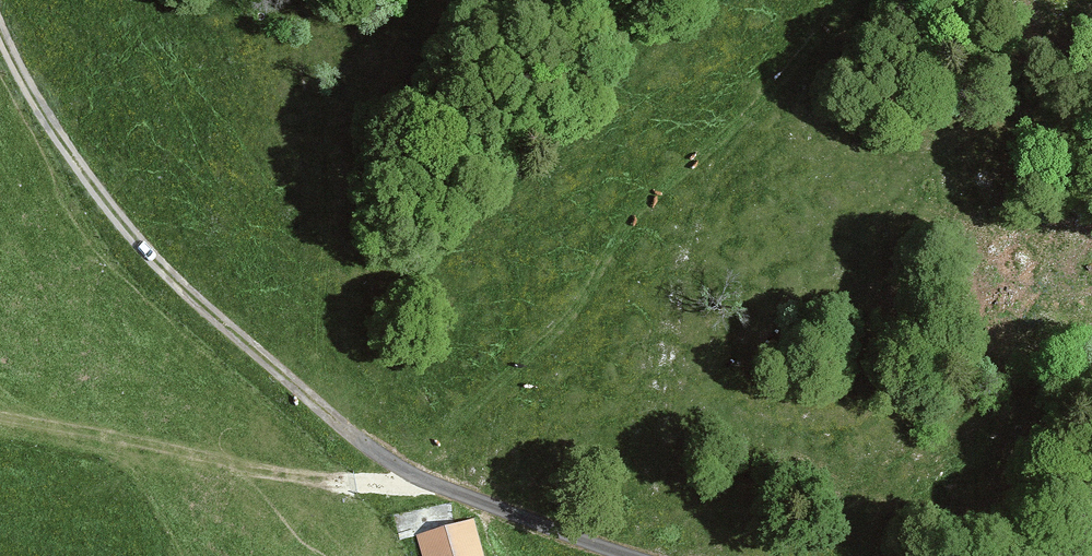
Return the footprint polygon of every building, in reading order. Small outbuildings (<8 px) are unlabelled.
[(414,540),(418,555),(483,555),(476,525),(414,540)]
